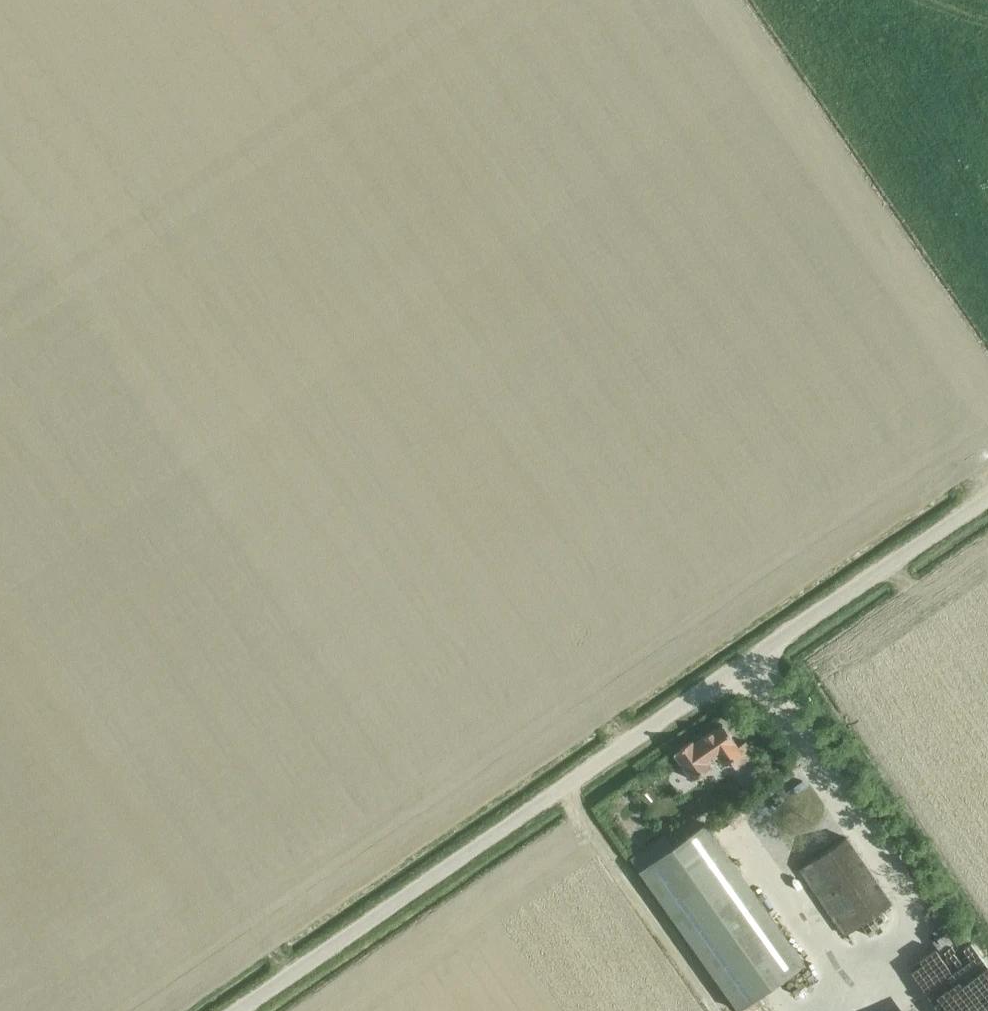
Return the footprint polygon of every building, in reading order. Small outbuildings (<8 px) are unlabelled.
[(722,724),(693,744),(691,741),(672,754),(691,780),(709,767),(706,763),(716,756),(722,765),(730,760),(735,768),(754,754),(744,740),(737,745),(722,724)] [(629,858),(737,1010),(804,963),(705,823),(672,846),(663,834),(629,858)] [(799,869),(845,935),(892,903),(846,837),(799,869)] [(920,934),(933,963),(959,952),(946,922),(920,934)] [(979,984),(971,972),(941,991),(937,984),(927,990),(941,1010),(987,1010),(987,978),(979,984)]
